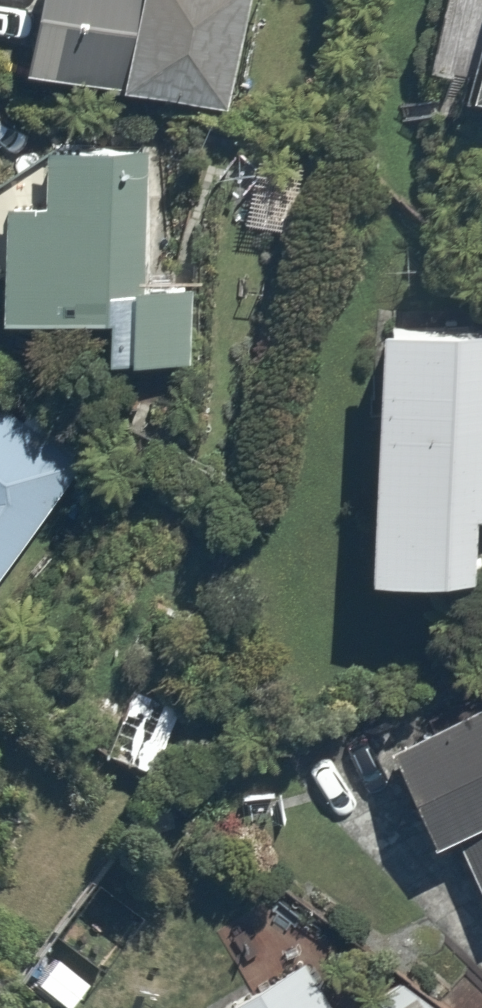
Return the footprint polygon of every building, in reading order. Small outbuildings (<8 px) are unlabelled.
[(40,64),(237,102),(257,0),(52,0),(40,64)] [(429,74),(481,89),(481,0),(450,0),(429,74)] [(10,311),(104,314),(103,358),(196,361),(198,279),(144,277),(148,138),(52,135),(51,164),(0,162),(0,265),(11,266),(10,311)] [(403,317),(391,570),(481,574),(481,321),(403,317)] [(88,460),(0,390),(0,571),(88,460)] [(157,771),(186,695),(138,676),(109,752),(157,771)] [(404,740),(450,838),(464,831),(481,869),(481,704),(404,740)] [(319,956),(231,1007),(350,1007),(319,956)] [(421,998),(404,1007),(435,1007),(421,998)]
